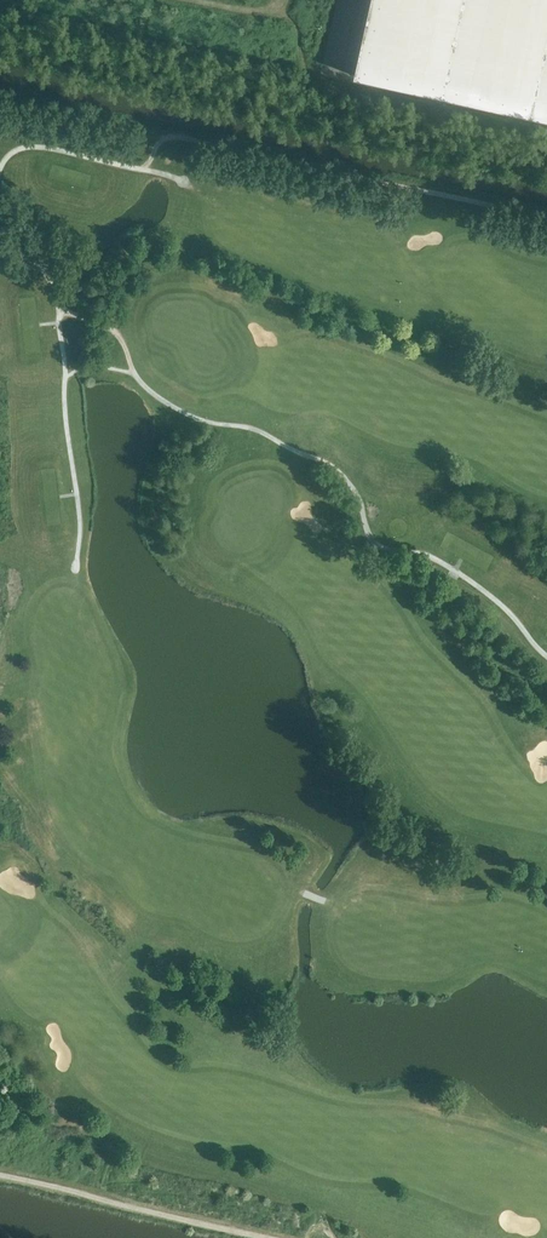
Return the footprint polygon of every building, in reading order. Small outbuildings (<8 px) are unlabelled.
[(352,75),(546,118),(546,0),(368,0),(352,75)] [(36,250),(41,243),(35,238),(29,244),(36,250)]
